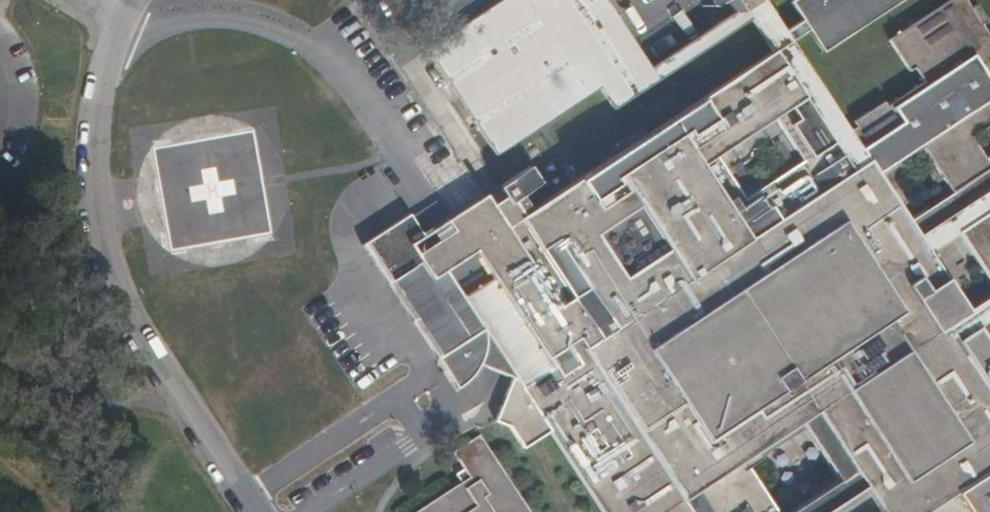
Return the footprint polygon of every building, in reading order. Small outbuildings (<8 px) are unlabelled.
[(605,0),(506,0),(428,52),(498,158),(601,90),(615,112),(755,21),(745,7),(736,13),(651,69),(625,30),(605,0)] [(540,185),(530,169),(483,199),(513,243),(492,258),(523,302),(557,280),(591,330),(544,359),(551,370),(521,389),(603,511),(777,511),(748,468),(761,460),(756,454),(801,424),(839,482),(794,511),(861,511),(875,503),(881,511),(900,511),(975,460),(950,423),(989,397),(989,347),(988,344),(989,343),(989,298),(968,313),(927,254),(956,234),(989,284),(989,38),(965,0),(954,0),(890,42),(910,73),(914,70),(924,84),(888,108),(884,103),(853,123),(856,128),(848,133),(789,43),(781,30),(761,0),(727,0),(736,13),(745,7),(755,21),(775,51),(517,219),(508,206),(540,185)] [(781,30),(789,43),(810,29),(824,50),(900,0),(791,0),(802,16),(781,30)] [(273,131),(156,148),(171,248),(288,231),(273,131)] [(462,296),(409,214),(361,245),(456,389),(466,381),(478,365),(482,357),(483,354),(472,337),(484,329),(462,296)] [(544,359),(492,277),(476,287),(462,296),(484,329),(472,337),(483,354),(482,357),(478,365),(507,377),(516,380),(521,389),(551,370),(544,359)] [(950,423),(975,460),(900,511),(989,511),(989,397),(950,423)] [(478,435),(452,452),(463,470),(455,475),(460,483),(415,511),(529,511),(478,435)] [(861,511),(881,511),(875,503),(861,511)]
